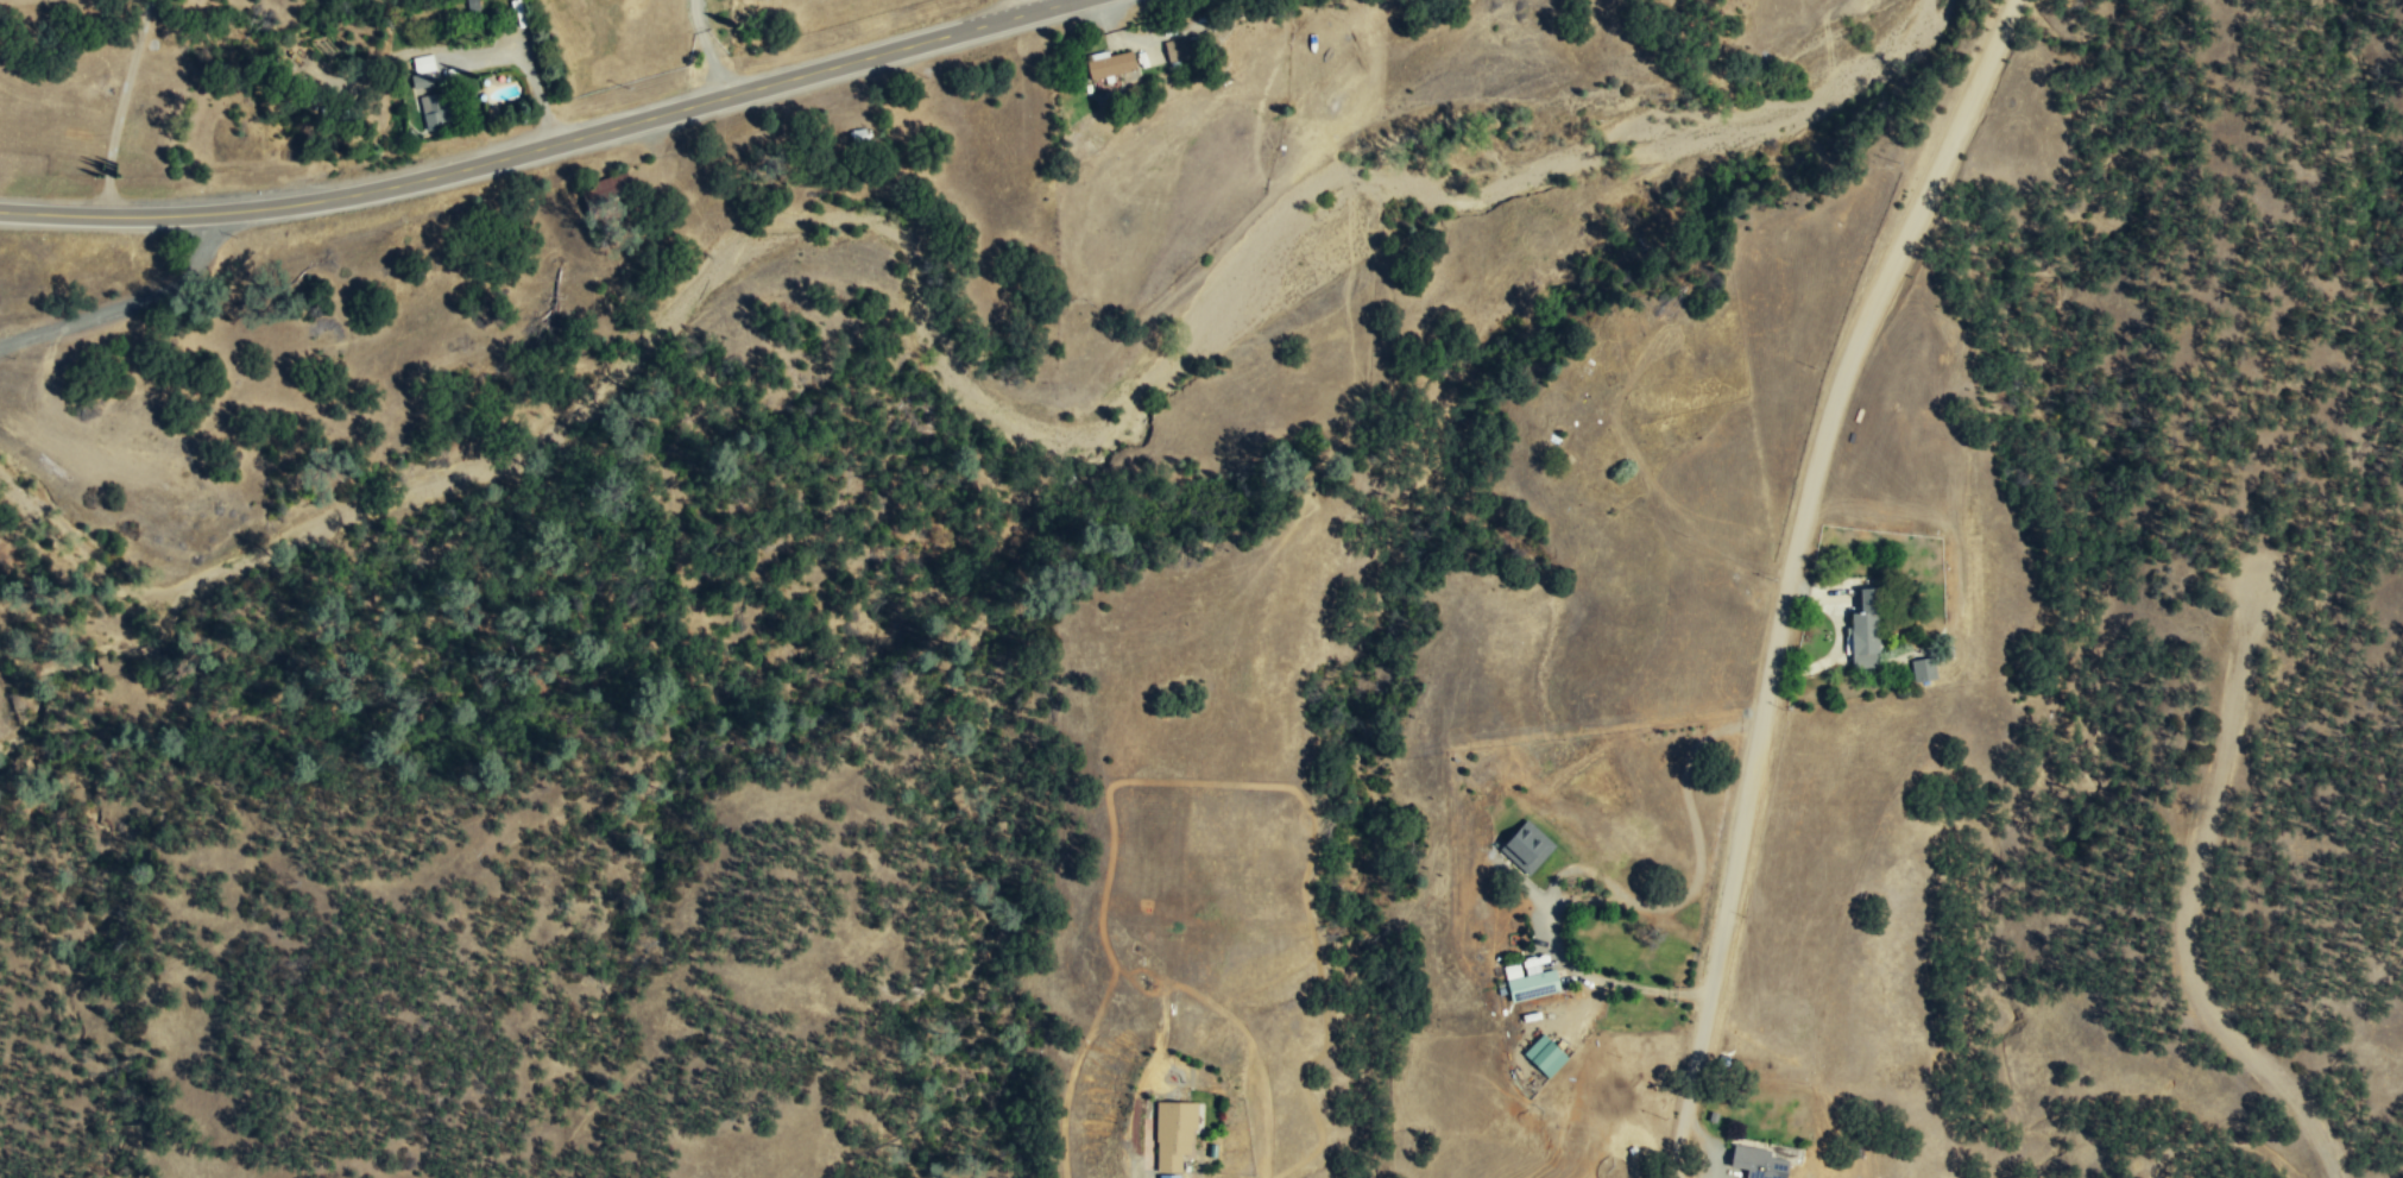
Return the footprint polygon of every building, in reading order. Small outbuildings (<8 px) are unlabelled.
[(1169,63),(1192,57),(1187,36),(1163,42),(1169,63)] [(1086,59),(1089,78),(1135,71),(1133,53),(1086,59)] [(419,97),(426,131),(437,128),(436,122),(449,119),(443,91),(419,97)] [(1879,664),(1877,587),(1859,587),(1860,612),(1851,613),(1852,665),(1879,664)] [(1936,679),(1934,657),(1910,660),(1913,681),(1936,679)] [(1556,846),(1527,818),(1498,848),(1527,876),(1556,846)] [(1503,967),(1511,1002),(1560,991),(1555,968),(1541,971),(1537,956),(1520,960),(1521,963),(1503,967)] [(1568,1057),(1542,1032),(1523,1053),(1548,1078),(1568,1057)] [(1156,1171),(1181,1171),(1181,1154),(1191,1154),(1191,1130),(1197,1130),(1197,1101),(1156,1101),(1156,1171)] [(1787,1159),(1769,1157),(1770,1149),(1732,1144),(1729,1168),(1745,1170),(1744,1177),(1784,1177),(1787,1159)] [(2127,1162),(2131,1173),(2145,1167),(2142,1157),(2127,1162)]
